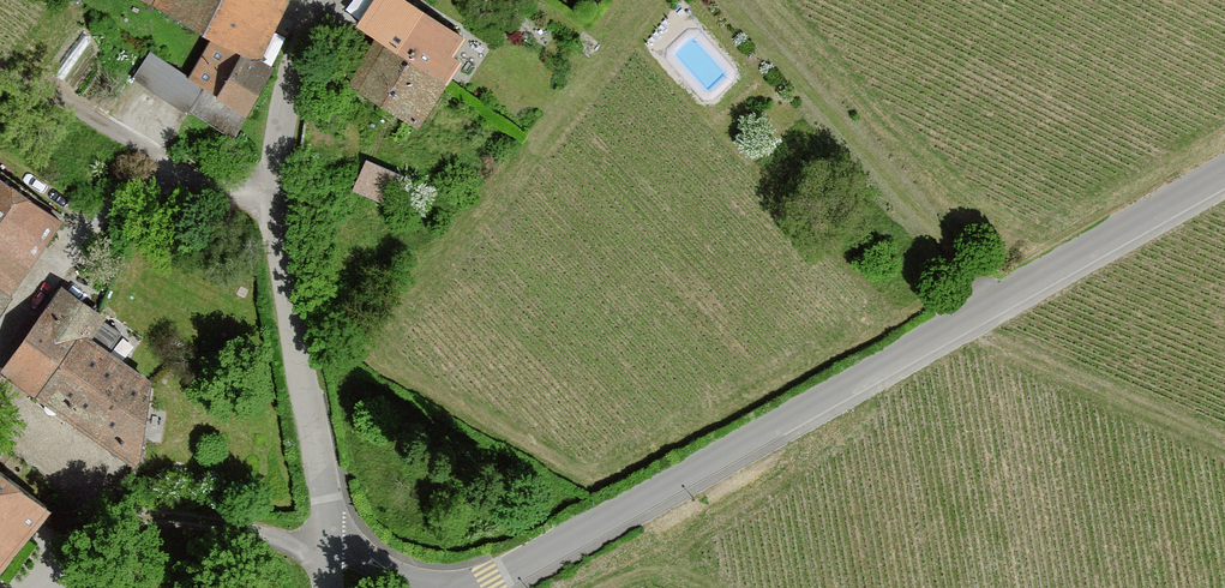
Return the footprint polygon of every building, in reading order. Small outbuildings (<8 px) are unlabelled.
[(218,36),(194,80),(249,109),(271,68),(256,60),(288,0),(151,0),(218,36)] [(462,37),(416,10),(400,0),(380,0),(366,24),(384,34),(377,46),(356,83),(421,124),(443,88),(459,62),(452,56),(462,37)] [(233,138),(249,109),(194,80),(150,52),(133,78),(233,138)] [(370,163),(356,192),(388,206),(407,178),(370,163)] [(57,223),(0,181),(0,307),(57,223)] [(8,372),(135,463),(139,457),(149,383),(88,341),(104,318),(97,313),(65,291),(8,372)] [(0,475),(0,574),(47,510),(0,475)]
